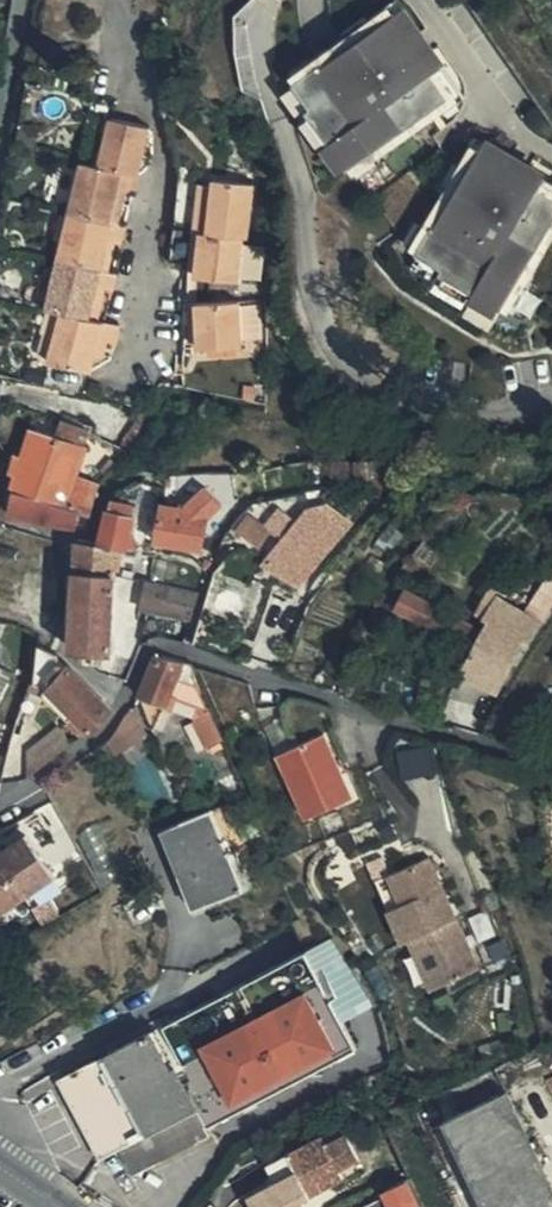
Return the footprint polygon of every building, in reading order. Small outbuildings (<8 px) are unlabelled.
[(416,37),(398,12),(374,28),(320,67),(300,81),(298,83),(300,85),(315,108),(311,110),(332,140),(352,170),(355,168),(409,130),(442,107),(457,95),(441,72),(446,67),(422,33),(416,37)] [(315,59),(320,67),(374,28),(367,19),(346,34),(348,36),(315,59)] [(446,67),(441,72),(457,95),(442,107),(447,114),(468,99),(446,67)] [(332,140),(311,110),(315,108),(300,85),(286,95),(323,147),(332,140)] [(47,310),(48,310),(61,314),(55,337),(49,362),(93,373),(97,359),(101,342),(109,343),(117,346),(122,328),(100,323),(91,320),(98,290),(107,292),(115,293),(117,276),(111,275),(103,272),(108,244),(118,246),(123,247),(127,228),(121,227),(113,225),(120,192),(129,194),(136,195),(152,130),(112,119),(100,168),(83,163),(47,310)] [(409,130),(355,168),(362,178),(383,162),(382,160),(414,137),(409,130)] [(505,311),(507,309),(541,252),(551,233),(551,189),(546,186),(550,180),(513,158),(510,164),(483,148),(468,173),(434,230),(420,254),(422,255),(446,269),(443,274),(474,293),(505,311)] [(426,226),(434,230),(468,173),(457,167),(444,190),(446,191),(426,226)] [(200,233),(195,278),(242,283),(246,239),(251,239),(256,185),(213,181),(212,187),(208,234),(200,233)] [(200,233),(208,234),(212,187),(196,186),(192,232),(200,233)] [(121,227),(129,194),(120,192),(113,225),(121,227)] [(111,275),(118,246),(108,244),(103,272),(111,275)] [(541,252),(507,309),(517,315),(530,292),(528,291),(548,256),(541,252)] [(446,269),(422,255),(414,269),(469,302),(474,293),(443,274),(446,269)] [(91,320),(100,323),(107,292),(98,290),(91,320)] [(195,304),(198,343),(199,350),(244,347),(242,302),(195,304)] [(190,344),(198,343),(195,304),(188,305),(190,344)] [(61,314),(48,310),(42,334),(55,337),(61,314)] [(101,342),(97,359),(105,361),(109,343),(101,342)] [(56,438),(79,446),(84,430),(61,422),(56,438)] [(95,434),(84,430),(79,446),(89,449),(95,434)] [(100,486),(100,485),(79,478),(89,449),(79,446),(57,438),(38,431),(28,458),(16,454),(15,462),(11,474),(22,477),(17,492),(79,513),(91,515),(100,486)] [(383,491),(381,462),(355,464),(356,487),(357,493),(383,491)] [(114,499),(141,504),(144,488),(138,486),(114,499)] [(355,493),(357,493),(356,487),(329,492),(330,498),(355,493)] [(76,532),(79,513),(17,492),(9,516),(76,532)] [(133,514),(140,516),(142,504),(141,504),(114,499),(111,499),(109,509),(133,514)] [(191,512),(209,516),(210,505),(193,502),(192,506),(191,512)] [(302,589),(355,525),(329,504),(308,508),(300,520),(284,509),(270,527),(284,538),(267,566),(302,589)] [(183,512),(162,508),(155,542),(157,543),(202,552),(209,516),(191,512),(192,506),(185,505),(183,512)] [(125,551),(126,546),(133,544),(130,540),(127,539),(129,534),(133,514),(109,509),(101,544),(117,549),(125,551)] [(129,534),(136,536),(136,535),(140,516),(133,514),(129,534)] [(133,551),(138,550),(136,536),(129,534),(127,539),(130,540),(133,544),(126,546),(125,551),(133,551)] [(76,571),(116,575),(117,549),(101,544),(100,543),(78,541),(76,571)] [(89,651),(107,654),(113,655),(116,575),(76,571),(71,649),(89,651)] [(546,625),(551,615),(551,578),(529,615),(546,625)] [(141,607),(192,619),(200,593),(146,582),(141,607)] [(452,636),(475,648),(483,632),(405,589),(395,609),(434,630),(427,642),(445,651),(452,636)] [(489,623),(515,638),(529,615),(503,600),(488,592),(475,615),(489,623)] [(515,638),(532,647),(546,625),(529,615),(515,638)] [(505,685),(509,688),(533,647),(532,647),(515,638),(489,623),(483,632),(475,648),(462,673),(460,677),(487,690),(496,670),(509,676),(505,685)] [(92,734),(112,711),(70,667),(67,669),(59,659),(59,655),(39,648),(37,672),(33,683),(52,692),(92,734)] [(88,659),(97,661),(105,662),(107,654),(89,651),(88,659)] [(200,683),(193,667),(157,656),(141,697),(154,732),(171,694),(177,679),(200,683)] [(14,675),(0,667),(0,701),(14,675)] [(496,670),(487,690),(500,696),(505,685),(509,676),(496,670)] [(205,695),(200,683),(177,679),(171,694),(205,695)] [(45,701),(52,692),(33,683),(31,691),(42,697),(45,701)] [(91,734),(92,734),(52,692),(45,701),(46,701),(81,740),(91,734)] [(151,741),(132,711),(123,723),(122,726),(120,728),(137,751),(146,745),(151,741)] [(176,747),(193,740),(185,723),(169,730),(176,747)] [(30,778),(73,745),(60,728),(28,753),(30,778)] [(137,751),(120,728),(110,739),(120,756),(116,759),(126,772),(144,760),(137,751)] [(308,820),(354,800),(326,735),(279,755),(308,820)] [(215,756),(228,750),(223,737),(210,744),(215,756)] [(440,771),(438,742),(400,745),(402,774),(440,771)] [(152,754),(146,745),(137,751),(144,760),(152,754)] [(246,892),(213,811),(167,829),(199,908),(246,892)] [(60,875),(27,825),(0,842),(0,915),(60,875)] [(479,970),(435,860),(383,880),(427,991),(479,970)] [(198,1109),(209,1130),(358,1052),(306,953),(61,1081),(102,1159),(119,1150),(198,1109)] [(510,1090),(446,1121),(486,1206),(551,1206),(551,1180),(510,1090)] [(213,1137),(209,1130),(198,1109),(119,1150),(133,1176),(213,1137)] [(360,1160),(343,1126),(269,1166),(276,1181),(251,1195),(257,1206),(295,1206),(345,1180),(339,1170),(360,1160)] [(411,1181),(407,1182),(417,1206),(423,1206),(411,1181)] [(387,1191),(395,1206),(417,1206),(407,1182),(388,1191),(387,1191)]
